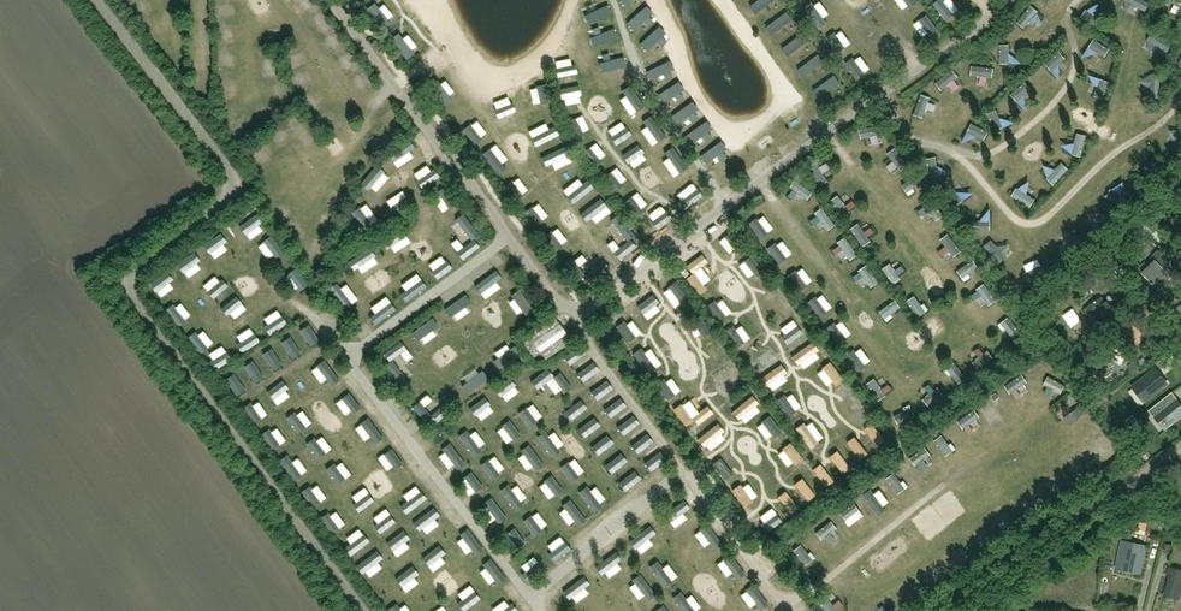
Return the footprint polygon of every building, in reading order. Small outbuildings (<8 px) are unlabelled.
[(296,1),(304,14),(319,6),(315,0),(299,0),(296,1)] [(382,4),(380,0),(365,0),(372,10),(382,4)] [(600,17),(616,12),(612,0),(594,0),(600,17)] [(754,3),(760,11),(776,0),(759,0),(754,3)] [(1092,12),(1099,17),(1105,8),(1098,3),(1092,12)] [(927,8),(940,29),(946,26),(933,5),(927,8)] [(1028,31),(1044,19),(1036,8),(1020,20),(1028,31)] [(642,9),(626,24),(633,31),(649,16),(642,9)] [(787,13),(770,25),(775,33),(792,21),(787,13)] [(927,14),(922,19),(935,31),(940,26),(927,14)] [(607,44),(623,40),(618,20),(602,25),(607,44)] [(837,37),(843,48),(858,38),(852,28),(837,37)] [(326,36),(331,47),(344,42),(339,30),(326,36)] [(656,30),(640,44),(646,51),(662,37),(656,30)] [(893,30),(886,32),(891,48),(898,46),(893,30)] [(413,31),(398,41),(404,51),(419,41),(413,31)] [(803,34),(786,46),(792,54),(808,41),(803,34)] [(1173,56),(1178,48),(1156,34),(1151,42),(1173,56)] [(289,64),(301,61),(297,45),(284,49),(289,64)] [(1090,48),(1092,56),(1101,54),(1099,45),(1090,48)] [(276,48),(263,52),(267,65),(280,61),(276,48)] [(349,48),(339,55),(347,66),(357,58),(349,48)] [(627,48),(611,53),(615,67),(631,63),(627,48)] [(1007,60),(1017,63),(1019,55),(1010,51),(1007,60)] [(1058,74),(1072,63),(1065,54),(1051,66),(1058,74)] [(818,55),(802,67),(807,75),(824,62),(818,55)] [(354,66),(364,83),(372,79),(362,61),(354,66)] [(665,63),(646,72),(650,81),(670,71),(665,63)] [(571,65),(557,73),(562,82),(576,75),(571,65)] [(996,69),(980,71),(982,82),(998,79),(996,69)] [(944,91),(953,86),(956,91),(964,86),(956,70),(938,80),(944,91)] [(834,76),(817,88),(823,96),(840,84),(834,76)] [(546,79),(528,83),(532,97),(549,93),(546,79)] [(675,84),(657,96),(662,104),(680,92),(675,84)] [(287,86),(275,90),(278,98),(290,94),(287,86)] [(1015,95),(1022,105),(1033,97),(1026,88),(1015,95)] [(921,98),(920,116),(926,117),(926,109),(937,110),(938,99),(921,98)] [(260,120),(271,114),(266,104),(255,110),(260,120)] [(689,104),(671,117),(677,125),(695,112),(689,104)] [(1003,130),(1013,123),(1004,109),(993,116),(1003,130)] [(400,116),(388,122),(394,134),(406,128),(400,116)] [(703,124),(685,136),(691,144),(708,132),(703,124)] [(309,145),(319,140),(312,127),(302,132),(309,145)] [(482,127),(472,133),(479,144),(489,137),(482,127)] [(656,143),(667,140),(665,129),(654,131),(656,143)] [(879,130),(870,133),(874,143),(882,140),(879,130)] [(562,152),(565,157),(572,153),(562,135),(549,143),(557,155),(562,152)] [(393,162),(415,147),(409,140),(388,155),(393,162)] [(1068,144),(1070,154),(1079,152),(1078,142),(1068,144)] [(718,144),(700,156),(706,164),(723,152),(718,144)] [(588,151),(594,161),(605,155),(600,145),(588,151)] [(888,163),(893,171),(901,165),(895,157),(888,163)] [(433,158),(417,168),(423,179),(439,169),(433,158)] [(820,162),(826,172),(833,168),(827,158),(820,162)] [(819,161),(813,164),(819,177),(826,174),(819,161)] [(611,183),(620,177),(614,168),(605,174),(611,183)] [(915,174),(903,182),(911,193),(922,185),(915,174)] [(524,177),(512,182),(516,190),(527,184),(524,177)] [(699,177),(686,183),(694,198),(706,193),(699,177)] [(1016,196),(1035,208),(1040,200),(1030,194),(1035,186),(1026,180),(1016,196)] [(392,208),(402,202),(395,191),(385,196),(392,208)] [(603,214),(613,206),(604,195),(595,202),(603,214)] [(921,208),(925,214),(930,210),(934,215),(939,210),(931,200),(921,208)] [(827,224),(830,230),(837,226),(824,205),(817,209),(821,217),(818,220),(822,227),(827,224)] [(639,221),(645,219),(641,209),(635,212),(639,221)] [(992,228),(992,211),(982,211),(983,229),(992,228)] [(422,213),(410,217),(414,228),(426,224),(422,213)] [(256,214),(239,227),(244,234),(261,222),(256,214)] [(621,214),(611,223),(619,233),(629,225),(621,214)] [(544,228),(548,236),(556,231),(552,224),(544,228)] [(873,225),(866,228),(870,236),(876,233),(873,225)] [(220,233),(203,246),(209,253),(226,241),(220,233)] [(270,235),(262,241),(275,258),(283,252),(270,235)] [(951,235),(945,239),(954,252),(960,248),(951,235)] [(731,244),(739,254),(747,247),(739,237),(731,244)] [(1005,264),(1012,256),(993,239),(986,247),(1005,264)] [(567,246),(560,253),(569,260),(576,254),(567,246)] [(194,253),(177,265),(182,273),(200,261),(194,253)] [(430,273),(436,280),(456,265),(451,257),(430,273)] [(968,280),(978,272),(967,259),(957,266),(968,280)] [(751,273),(760,270),(756,260),(747,263),(751,273)] [(1157,288),(1169,276),(1155,260),(1147,268),(1143,264),(1139,268),(1157,288)] [(581,280),(592,275),(586,265),(576,270),(581,280)] [(295,268),(287,274),(300,290),(308,284),(295,268)] [(167,272),(150,285),(155,292),(172,280),(167,272)] [(400,295),(406,303),(426,287),(421,280),(400,295)] [(352,304),(337,283),(329,289),(345,310),(352,304)] [(988,303),(996,298),(989,284),(980,288),(988,303)] [(647,312),(655,305),(644,292),(635,299),(647,312)] [(812,298),(816,307),(826,304),(822,294),(812,298)] [(1098,319),(1113,310),(1107,301),(1106,302),(1102,297),(1082,310),(1087,316),(1093,312),(1098,319)] [(375,326),(396,310),(390,302),(369,318),(375,326)] [(171,304),(164,310),(177,326),(185,320),(171,304)] [(784,314),(794,328),(803,321),(793,307),(784,314)] [(281,316),(264,327),(270,335),(286,324),(281,316)] [(560,324),(554,316),(528,334),(530,338),(522,343),(533,358),(541,353),(546,360),(572,341),(566,334),(564,335),(557,326),(560,324)] [(845,331),(851,327),(845,318),(838,322),(845,331)] [(1012,318),(1005,321),(1011,333),(1018,329),(1012,318)] [(306,321),(298,326),(308,342),(316,337),(306,321)] [(626,339),(635,332),(627,321),(618,328),(626,339)] [(705,329),(695,336),(706,348),(715,341),(705,329)] [(194,332),(187,338),(200,354),(207,348),(194,332)] [(287,333),(279,338),(290,355),(298,350),(287,333)] [(253,334),(236,345),(242,353),(258,342),(253,334)] [(815,337),(805,343),(811,355),(821,349),(815,337)] [(1120,366),(1134,355),(1122,338),(1113,345),(1110,341),(1105,345),(1120,366)] [(724,343),(714,349),(720,361),(731,356),(724,343)] [(865,358),(870,356),(865,344),(850,350),(857,369),(867,365),(865,358)] [(268,345),(260,350),(271,367),(279,362),(268,345)] [(225,352),(208,363),(214,371),(230,360),(225,352)] [(250,357),(242,362),(252,379),(260,374),(250,357)] [(323,360),(315,366),(331,386),(339,380),(323,360)] [(836,364),(831,366),(828,361),(822,364),(828,377),(840,371),(836,364)] [(468,362),(454,373),(462,384),(477,373),(468,362)] [(593,362),(581,371),(587,379),(599,370),(593,362)] [(1047,394),(1055,390),(1043,367),(1036,371),(1047,394)] [(231,369),(223,375),(233,391),(242,386),(231,369)] [(547,369),(531,381),(537,389),(552,378),(564,393),(571,387),(559,372),(553,377),(547,369)] [(1155,370),(1132,388),(1137,385),(1146,397),(1144,399),(1144,400),(1166,383),(1155,370)] [(1024,372),(1008,384),(1017,395),(1032,384),(1024,372)] [(509,378),(493,390),(499,397),(515,385),(509,378)] [(607,379),(594,389),(600,396),(612,387),(607,379)] [(282,380),(267,392),(272,399),(288,388),(282,380)] [(349,392),(341,398),(352,414),(360,408),(349,392)] [(1152,407),(1167,425),(1180,414),(1180,406),(1170,393),(1152,407)] [(981,401),(996,427),(1004,422),(989,396),(981,401)] [(483,397),(467,409),(473,416),(489,404),(483,397)] [(620,397),(608,406),(614,414),(626,405),(620,397)] [(754,422),(768,410),(758,399),(744,410),(754,422)] [(1015,400),(1009,403),(1013,414),(1019,412),(1015,400)] [(249,402),(242,408),(253,424),(261,418),(249,402)] [(576,402),(564,412),(570,419),(582,410),(576,402)] [(525,406),(517,412),(529,427),(536,422),(525,406)] [(1082,406),(1066,415),(1072,425),(1088,416),(1082,406)] [(865,410),(856,415),(863,427),(872,421),(865,410)] [(294,411),(286,417),(297,433),(305,427),(294,411)] [(633,415),(621,424),(627,432),(639,422),(633,415)] [(367,418),(359,424),(375,444),(382,438),(367,418)] [(509,420),(501,425),(513,441),(520,435),(509,420)] [(590,420),(577,429),(583,437),(595,428),(590,420)] [(776,421),(767,428),(775,437),(784,430),(776,421)] [(268,429),(260,435),(272,451),(279,445),(268,429)] [(466,429),(458,435),(474,456),(482,450),(466,429)] [(543,431),(536,436),(551,457),(559,451),(543,431)] [(647,433),(635,442),(641,450),(653,440),(647,433)] [(945,435),(940,438),(952,459),(958,456),(945,435)] [(314,437),(306,443),(317,459),(325,453),(314,437)] [(603,437),(591,447),(597,454),(609,445),(603,437)] [(449,443),(441,449),(457,470),(464,464),(449,443)] [(528,444),(520,450),(536,471),(544,465),(528,444)] [(936,447),(925,454),(934,469),(945,462),(936,447)] [(391,448),(383,454),(394,470),(402,464),(391,448)] [(661,451),(648,460),(654,468),(666,459),(661,451)] [(1075,452),(1067,458),(1072,465),(1080,459),(1075,452)] [(286,455),(278,461),(294,481),(302,476),(286,455)] [(617,456),(605,465),(610,473),(623,463),(617,456)] [(489,459),(481,464),(493,480),(501,474),(489,459)] [(567,461),(559,467),(570,482),(578,476),(567,461)] [(306,478),(319,470),(315,463),(302,471),(306,478)] [(333,463),(325,469),(337,485),(345,479),(333,463)] [(471,472),(463,477),(474,493),(482,487),(471,472)] [(630,474),(618,483),(624,491),(636,482),(630,474)] [(551,475),(543,481),(555,496),(562,491),(551,475)] [(508,484),(500,490),(515,510),(523,505),(508,484)] [(585,485),(577,491),(593,512),(600,506),(585,485)] [(308,486),(300,492),(312,508),(319,502),(308,486)] [(882,503),(887,500),(880,488),(868,494),(879,513),(886,509),(882,503)] [(421,489),(401,505),(407,512),(427,497),(421,489)] [(368,492),(352,504),(358,512),(373,500),(368,492)] [(490,498),(482,504),(498,524),(506,518),(490,498)] [(570,499),(562,505),(577,526),(585,520),(570,499)] [(683,500),(663,516),(669,523),(689,508),(683,500)] [(433,508),(412,523),(418,531),(439,515),(433,508)] [(327,512),(319,518),(330,534),(338,528),(327,512)] [(390,513),(374,525),(380,532),(396,521),(390,513)] [(531,514),(523,520),(534,535),(542,529),(531,514)] [(707,524),(699,530),(715,550),(723,545),(707,524)] [(650,526),(629,542),(635,549),(655,534),(650,526)] [(513,528),(506,534),(517,549),(525,544),(513,528)] [(467,530),(459,535),(475,556),(483,550),(467,530)] [(403,531),(386,543),(392,551),(409,538),(403,531)] [(365,534),(344,549),(350,557),(370,541),(365,534)] [(564,542),(548,554),(554,562),(570,549),(564,542)] [(1145,546),(1123,542),(1118,565),(1140,569),(1145,546)] [(439,546),(422,558),(428,566),(445,553),(439,546)] [(376,551),(355,566),(361,574),(382,558),(376,551)] [(616,552),(595,567),(601,575),(622,559),(616,552)] [(730,553),(722,559),(737,580),(745,574),(730,553)] [(490,559),(482,565),(498,585),(505,580),(490,559)] [(657,561),(649,567),(664,588),(672,582),(657,561)] [(538,562),(521,574),(527,582),(544,570),(538,562)] [(911,582),(919,578),(911,565),(904,570),(911,582)] [(412,566),(395,578),(401,586),(418,574),(412,566)] [(1169,567),(1167,574),(1170,575),(1165,592),(1171,594),(1172,591),(1180,593),(1180,592),(1180,571),(1169,567)] [(595,568),(584,574),(594,590),(604,584),(595,568)] [(640,573),(632,579),(648,600),(655,594),(640,573)] [(465,577),(459,586),(467,591),(473,583),(465,577)] [(583,577),(562,592),(568,600),(589,584),(583,577)] [(753,585),(745,590),(761,610),(768,605),(753,585)] [(457,603),(462,610),(463,610),(480,599),(474,591),(457,603)] [(673,598),(682,610),(694,610),(680,592),(673,598)] [(824,610),(825,610),(832,606),(823,593),(815,599),(824,610)] [(497,610),(513,610),(516,608),(511,601),(497,610)]
